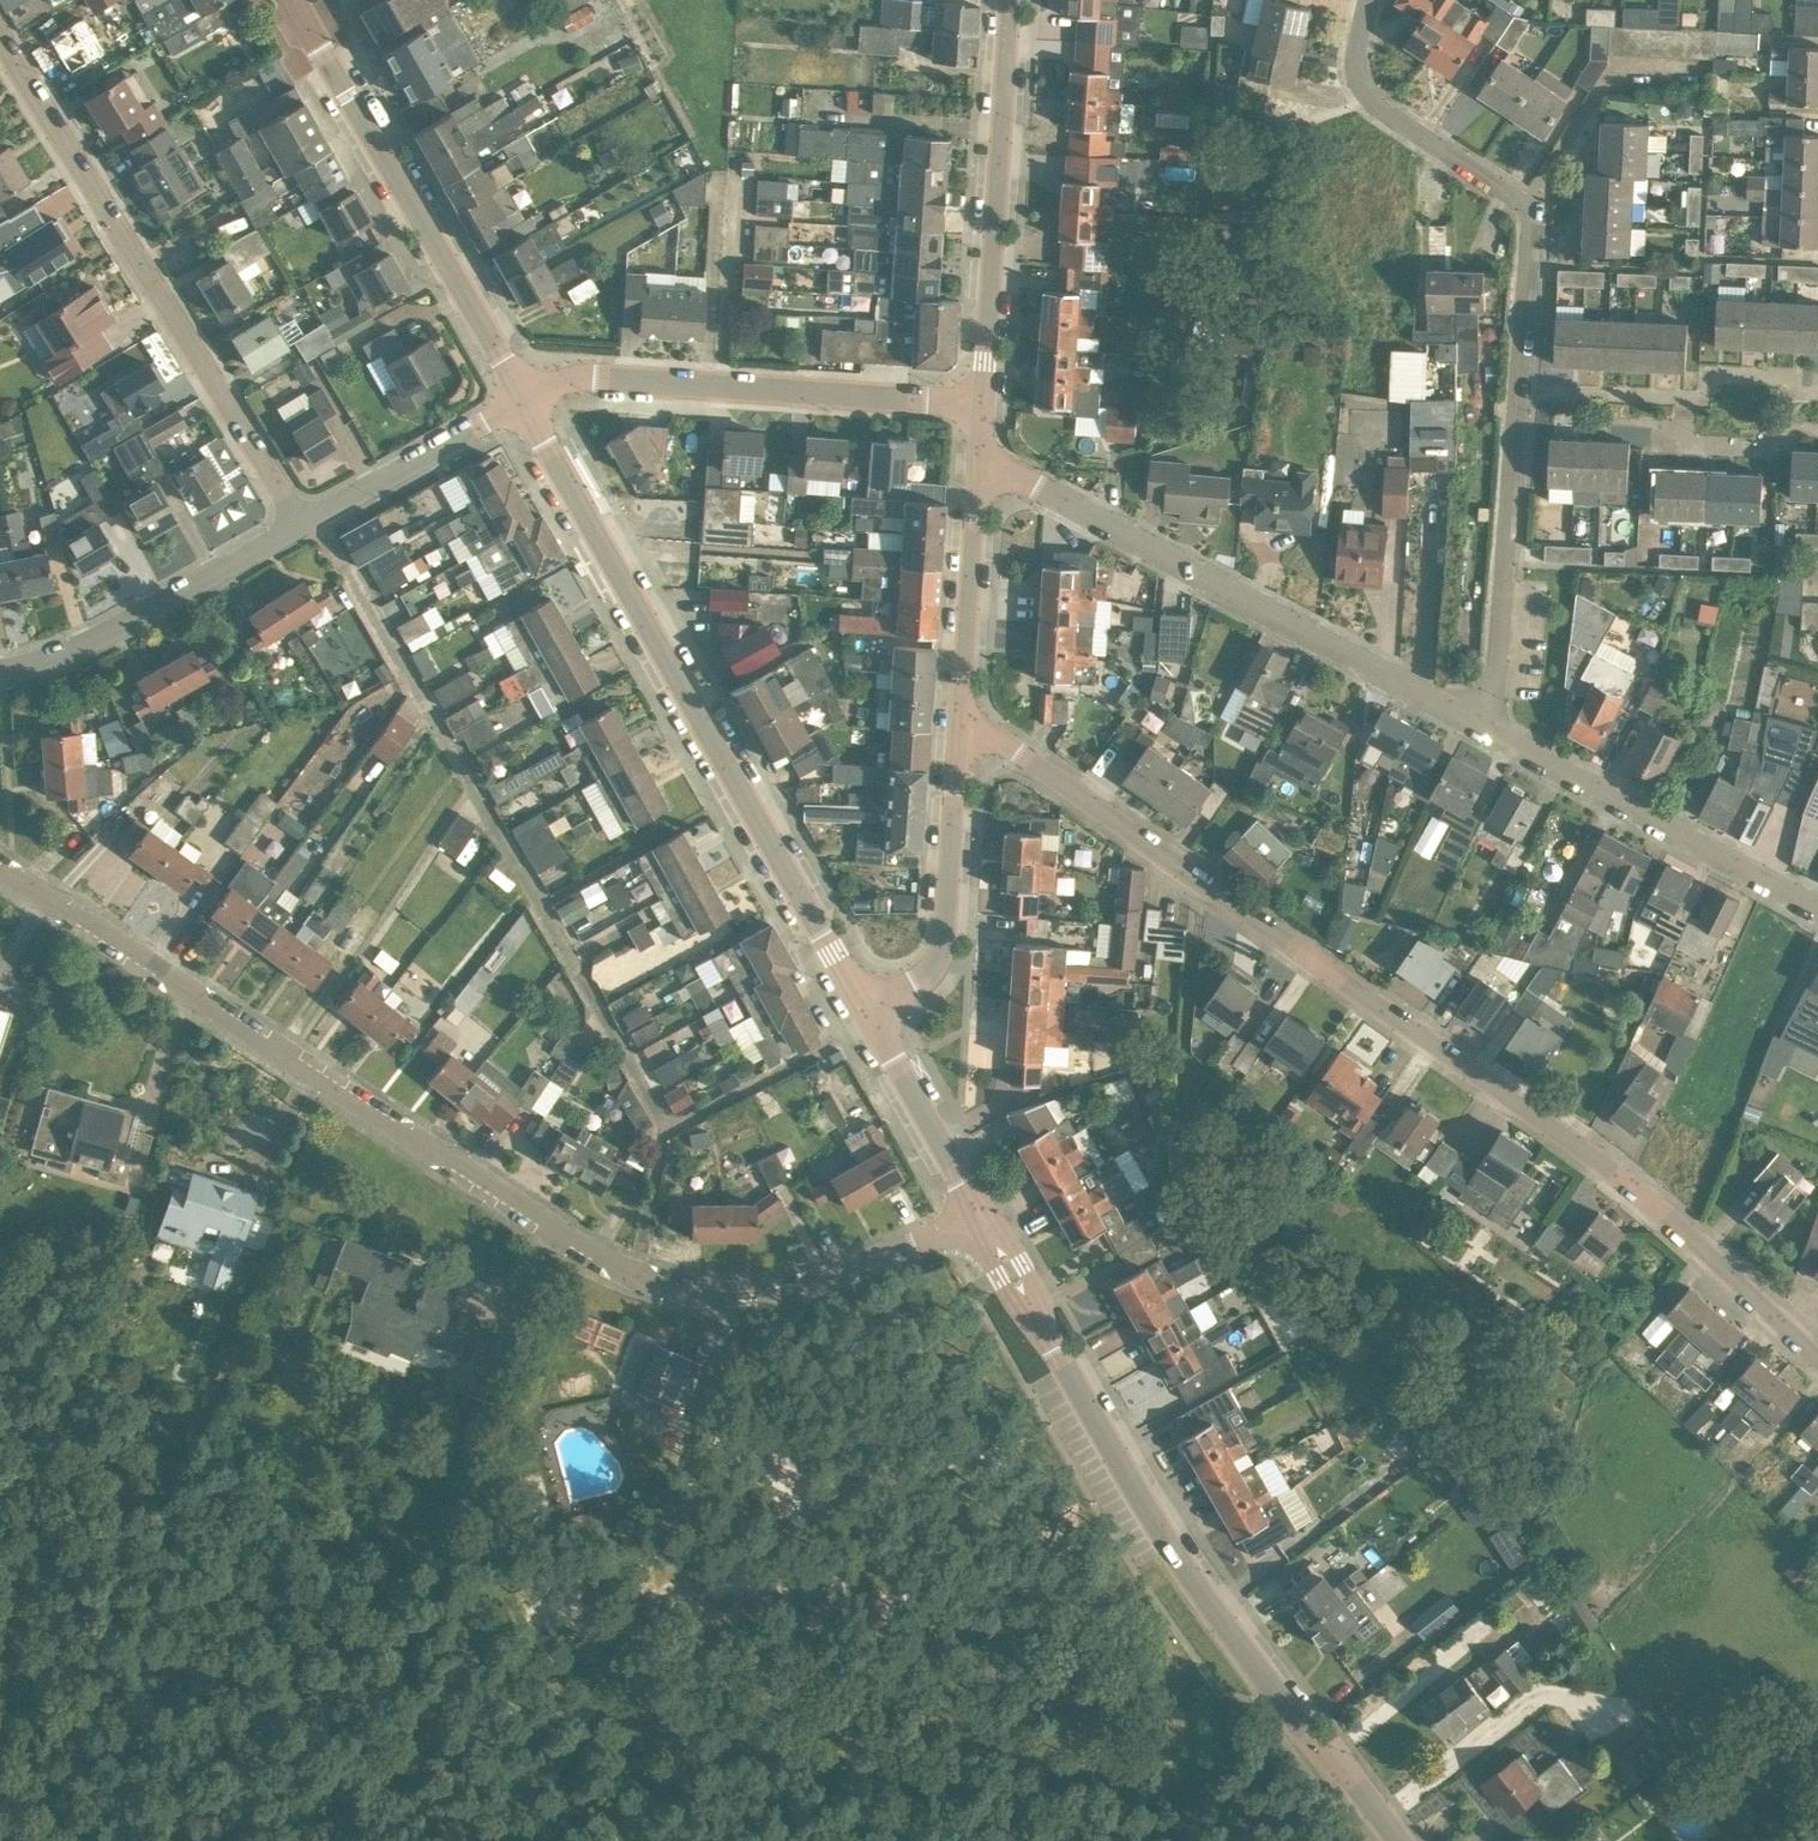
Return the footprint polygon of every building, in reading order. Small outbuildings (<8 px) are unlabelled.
[(95,11),(115,0),(89,0),(95,11)] [(136,3),(143,15),(158,7),(169,0),(141,0),(136,3)] [(203,37),(232,20),(223,4),(229,0),(182,0),(203,37)] [(443,0),(384,0),(361,14),(377,40),(407,23),(414,34),(451,13),(443,0)] [(589,0),(550,0),(560,17),(589,0)] [(977,36),(978,6),(977,5),(978,0),(944,0),(944,2),(936,1),(936,3),(922,2),(922,1),(914,0),(876,0),(874,25),(887,26),(903,29),(934,31),(977,36)] [(1117,0),(1066,0),(1065,16),(1080,18),(1078,43),(1113,45),(1113,46),(1117,46),(1119,19),(1118,18),(1118,4),(1117,4),(1117,0)] [(1302,0),(1249,0),(1245,21),(1261,25),(1305,35),(1311,9),(1300,6),(1302,0)] [(1466,8),(1455,0),(1436,0),(1433,4),(1427,0),(1399,0),(1397,4),(1422,21),(1406,45),(1428,60),(1439,43),(1442,45),(1466,8)] [(1681,0),(1659,0),(1658,29),(1669,29),(1680,30),(1681,0)] [(1737,0),(1719,0),(1719,13),(1736,14),(1737,0)] [(1754,0),(1737,0),(1736,14),(1736,32),(1759,34),(1772,34),(1772,14),(1753,13),(1754,0)] [(1795,35),(1817,36),(1817,0),(1796,0),(1795,35)] [(1512,4),(1507,11),(1514,15),(1516,13),(1519,16),(1524,8),(1514,1),(1512,4)] [(1452,75),(1480,33),(1496,43),(1514,15),(1507,11),(1498,4),(1487,21),(1466,8),(1442,45),(1439,43),(1428,60),(1438,66),(1437,68),(1446,74),(1448,73),(1452,75)] [(569,34),(594,20),(586,6),(561,20),(569,34)] [(1615,27),(1616,9),(1588,8),(1587,25),(1592,26),(1609,27),(1615,27)] [(412,102),(436,88),(453,78),(483,61),(454,11),(451,13),(451,14),(426,29),(414,35),(414,34),(383,52),(384,53),(396,73),(399,80),(412,102)] [(1736,32),(1736,14),(1719,13),(1718,31),(1736,32)] [(1225,14),(1212,14),(1212,35),(1225,35),(1225,14)] [(1510,53),(1530,23),(1514,15),(1496,43),(1510,53)] [(974,64),(977,36),(934,31),(903,29),(887,26),(874,25),(874,27),(863,26),(859,26),(857,52),(897,55),(898,41),(934,44),(933,61),(974,64)] [(1209,27),(1182,25),(1180,47),(1207,49),(1209,27)] [(1300,60),(1305,35),(1261,25),(1255,50),(1300,60)] [(1609,55),(1609,27),(1592,26),(1591,59),(1576,82),(1590,92),(1609,64),(1609,55)] [(1620,55),(1621,27),(1615,27),(1609,27),(1609,55),(1620,55)] [(1636,56),(1637,28),(1621,27),(1620,55),(1636,56)] [(1650,57),(1651,28),(1637,28),(1636,56),(1650,57)] [(1667,57),(1669,29),(1658,29),(1651,28),(1650,57),(1667,57)] [(1684,58),(1685,30),(1680,30),(1669,29),(1667,57),(1684,58)] [(1702,59),(1703,31),(1685,30),(1684,58),(1702,59)] [(1716,53),(1717,31),(1703,31),(1702,59),(1716,59),(1716,53)] [(1758,55),(1759,34),(1736,32),(1718,31),(1717,31),(1716,53),(1758,55)] [(1111,73),(1113,46),(1113,45),(1078,43),(1076,70),(1073,70),(1071,99),(1122,103),(1123,88),(1107,87),(1108,73),(1111,73)] [(1771,46),(1771,58),(1790,59),(1789,75),(1817,77),(1817,49),(1771,46)] [(1294,87),(1300,60),(1255,50),(1247,48),(1238,90),(1268,97),(1271,82),(1294,87)] [(636,52),(619,59),(625,74),(642,67),(636,52)] [(1512,115),(1534,81),(1503,60),(1480,95),(1512,115)] [(1732,92),(1732,67),(1719,67),(1720,92),(1732,92)] [(164,122),(134,73),(87,101),(108,134),(120,126),(129,141),(164,122)] [(1789,75),(1775,75),(1774,91),(1769,90),(1769,103),(1817,105),(1817,77),(1789,75)] [(532,78),(509,91),(516,103),(539,90),(532,78)] [(655,80),(643,87),(649,97),(661,90),(655,80)] [(1543,136),(1565,102),(1534,81),(1512,115),(1543,136)] [(216,152),(243,197),(330,150),(294,87),(229,125),(237,140),(232,143),(216,152)] [(428,159),(510,110),(503,97),(482,109),(476,98),(450,112),(436,88),(412,102),(399,109),(428,159)] [(1264,111),(1268,97),(1238,90),(1235,105),(1264,111)] [(1120,132),(1121,116),(1122,103),(1071,99),(1069,128),(1120,132)] [(1128,99),(1125,119),(1137,121),(1140,101),(1128,99)] [(1730,99),(1714,99),(1713,116),(1730,117),(1730,99)] [(491,141),(525,122),(523,118),(516,107),(510,110),(428,159),(442,184),(497,151),(491,141)] [(1190,128),(1191,111),(1156,109),(1155,125),(1174,126),(1174,127),(1190,128)] [(1760,136),(1760,120),(1739,120),(1714,120),(1713,134),(1760,136)] [(1647,150),(1648,125),(1602,122),(1601,148),(1647,150)] [(946,166),(948,139),(800,129),(800,124),(786,123),(784,155),(859,161),(859,159),(946,166)] [(190,167),(166,129),(132,150),(141,165),(131,171),(151,204),(148,206),(154,216),(157,214),(161,220),(179,209),(175,203),(201,186),(190,167)] [(1767,134),(1767,146),(1786,146),(1785,162),(1817,164),(1817,136),(1767,134)] [(540,162),(525,135),(497,151),(442,184),(457,210),(503,183),(540,162)] [(1702,152),(1703,136),(1691,135),(1690,152),(1702,152)] [(1126,158),(1127,142),(1084,139),(1084,141),(1072,140),(1071,154),(1126,158)] [(1210,143),(1195,142),(1194,158),(1209,159),(1210,143)] [(617,163),(615,160),(623,156),(618,144),(610,148),(597,154),(605,169),(617,163)] [(1187,148),(1162,147),(1161,159),(1187,161),(1187,148)] [(7,148),(0,152),(0,198),(28,181),(7,148)] [(1646,176),(1647,150),(1601,148),(1600,174),(1646,176)] [(343,182),(347,180),(330,150),(243,197),(243,198),(238,200),(247,215),(302,184),(311,200),(314,199),(343,182)] [(1702,174),(1702,152),(1690,152),(1689,174),(1702,174)] [(1115,213),(1116,200),(1119,158),(1071,154),(1070,169),(1069,169),(1068,181),(1065,181),(1063,209),(1115,213)] [(944,189),(946,166),(859,159),(859,161),(858,170),(846,169),(845,182),(847,182),(944,189)] [(754,162),(742,161),(741,174),(753,175),(754,162)] [(1785,162),(1767,161),(1766,177),(1765,189),(1817,192),(1817,164),(1785,162)] [(705,205),(708,169),(673,189),(680,204),(705,205)] [(1646,179),(1646,176),(1600,174),(1588,173),(1587,200),(1633,202),(1634,178),(1646,179)] [(1742,188),(1765,189),(1766,177),(1743,176),(1742,188)] [(788,199),(789,183),(758,181),(757,197),(788,199)] [(371,221),(354,192),(350,194),(343,182),(314,199),(337,240),(371,221)] [(943,211),(944,189),(847,182),(845,203),(943,211)] [(518,209),(503,183),(457,210),(478,249),(487,244),(493,255),(528,236),(537,231),(547,225),(541,213),(510,230),(503,218),(518,209)] [(1721,183),(1708,183),(1707,193),(1720,194),(1721,183)] [(1701,206),(1702,187),(1689,187),(1688,205),(1701,206)] [(1765,189),(1742,188),(1741,198),(1747,198),(1747,200),(1764,201),(1764,204),(1783,205),(1782,218),(1817,219),(1817,192),(1765,189)] [(755,216),(791,218),(792,201),(788,200),(788,199),(757,197),(755,216)] [(1631,228),(1633,202),(1587,200),(1585,226),(1631,228)] [(662,202),(649,209),(659,226),(672,218),(662,202)] [(548,212),(553,221),(569,213),(564,203),(548,212)] [(941,233),(943,211),(845,203),(845,204),(849,204),(847,226),(855,227),(855,226),(941,233)] [(1700,226),(1701,206),(1688,205),(1687,226),(1700,226)] [(1113,242),(1115,213),(1063,209),(1061,239),(1067,240),(1065,266),(1103,269),(1105,242),(1113,242)] [(536,251),(577,227),(569,213),(553,221),(547,225),(537,231),(528,236),(493,255),(507,280),(542,260),(536,251)] [(1782,218),(1782,234),(1763,233),(1762,245),(1817,247),(1817,219),(1782,218)] [(56,220),(50,224),(49,222),(45,225),(44,224),(15,242),(10,235),(0,241),(0,272),(18,266),(29,284),(71,257),(57,233),(62,229),(56,220)] [(788,244),(789,229),(755,226),(754,242),(788,244)] [(939,256),(941,233),(855,226),(855,227),(854,249),(939,256)] [(1630,255),(1631,228),(1585,226),(1584,253),(1630,255)] [(236,272),(270,252),(256,230),(221,250),(228,263),(198,280),(221,317),(251,299),(236,272)] [(1698,259),(1699,240),(1686,240),(1686,259),(1698,259)] [(787,262),(788,244),(754,242),(753,260),(787,262)] [(938,278),(939,256),(854,249),(853,270),(938,278)] [(407,285),(390,254),(368,266),(361,254),(324,275),(333,290),(356,278),(361,287),(363,286),(373,304),(407,285)] [(522,306),(580,272),(572,257),(548,271),(542,260),(507,280),(522,306)] [(1220,263),(1196,261),(1195,273),(1220,274),(1220,263)] [(1721,262),(1705,261),(1704,282),(1720,283),(1721,262)] [(771,289),(773,265),(743,263),(742,286),(768,288),(768,289),(771,289)] [(1746,276),(1747,264),(1727,263),(1727,275),(1746,276)] [(1766,277),(1766,264),(1747,264),(1746,276),(1766,277)] [(1794,282),(1795,266),(1779,265),(1778,281),(1794,282)] [(1102,290),(1103,269),(1065,266),(1063,287),(1102,290)] [(1795,266),(1794,282),(1817,283),(1817,267),(1795,266)] [(936,300),(938,278),(853,270),(853,271),(854,272),(852,294),(890,297),(890,296),(936,300)] [(1457,342),(1456,271),(1428,270),(1428,333),(1445,333),(1444,342),(1457,342)] [(1584,287),(1585,271),(1559,270),(1558,286),(1584,287)] [(1479,360),(1478,310),(1485,310),(1484,272),(1456,271),(1457,342),(1457,372),(1479,372),(1479,360)] [(1604,288),(1605,272),(1585,271),(1584,287),(1604,288)] [(671,337),(674,288),(644,286),(645,274),(626,273),(624,297),(623,321),(640,322),(639,335),(645,335),(651,330),(656,336),(671,337)] [(1637,286),(1638,274),(1618,273),(1618,285),(1637,286)] [(1657,288),(1657,275),(1638,274),(1637,286),(1657,288)] [(1689,292),(1690,277),(1671,276),(1670,291),(1689,292)] [(575,304),(597,291),(590,279),(568,292),(575,304)] [(114,319),(94,286),(36,322),(55,353),(40,362),(52,382),(109,348),(98,329),(114,319)] [(767,314),(768,289),(768,288),(742,286),(740,313),(767,314)] [(701,339),(705,290),(674,288),(671,337),(684,338),(690,332),(695,338),(701,339)] [(1080,309),(1081,294),(1046,291),(1044,320),(1095,323),(1096,310),(1080,309)] [(1238,294),(1219,292),(1217,309),(1236,311),(1238,294)] [(1197,296),(1176,295),(1175,312),(1196,313),(1197,296)] [(958,302),(936,300),(890,296),(890,297),(889,310),(876,309),(875,321),(854,319),(853,332),(822,330),(820,360),(945,368),(954,360),(958,302)] [(1260,298),(1246,297),(1244,314),(1258,316),(1260,298)] [(1743,348),(1745,301),(1718,300),(1716,346),(1743,348)] [(1768,349),(1771,302),(1745,301),(1743,348),(1768,349)] [(1794,350),(1796,304),(1771,302),(1768,349),(1794,350)] [(374,323),(367,311),(349,320),(339,304),(318,316),(323,324),(322,324),(335,345),(346,339),(374,323)] [(1796,304),(1794,350),(1817,351),(1817,305),(1796,304)] [(1686,371),(1688,325),(1689,314),(1663,312),(1662,324),(1659,370),(1686,371)] [(800,315),(776,313),(775,325),(799,327),(800,315)] [(275,333),(268,318),(234,338),(252,368),(273,356),(285,348),(275,333)] [(1581,366),(1583,320),(1557,318),(1554,365),(1581,366)] [(1076,350),(1077,335),(1094,336),(1095,323),(1044,320),(1042,348),(1076,350)] [(1607,367),(1609,321),(1583,320),(1581,366),(1607,367)] [(1633,369),(1635,322),(1609,321),(1607,367),(1633,369)] [(1659,370),(1662,324),(1635,322),(1633,369),(1659,370)] [(335,345),(322,324),(294,342),(306,362),(308,360),(331,348),(335,345)] [(445,371),(428,341),(406,353),(401,344),(402,343),(394,328),(362,346),(371,361),(381,355),(386,364),(386,365),(398,386),(388,392),(400,413),(430,396),(422,384),(445,371)] [(1254,335),(1228,333),(1226,352),(1252,355),(1254,335)] [(1456,471),(1457,454),(1457,397),(1457,372),(1457,342),(1444,342),(1426,342),(1426,351),(1394,351),(1392,398),(1412,401),(1411,457),(1411,468),(1456,471)] [(334,347),(320,355),(328,370),(342,362),(334,347)] [(1103,369),(1104,352),(1076,350),(1042,348),(1040,376),(1092,379),(1092,368),(1103,369)] [(1168,373),(1170,359),(1131,355),(1130,369),(1168,373)] [(308,360),(306,362),(292,370),(301,386),(317,376),(308,360)] [(162,387),(148,364),(99,394),(118,426),(159,399),(155,391),(162,387)] [(1498,366),(1486,366),(1486,381),(1498,381),(1498,366)] [(1099,417),(1101,383),(1092,382),(1092,379),(1040,376),(1038,406),(1071,408),(1071,415),(1099,417)] [(339,447),(331,434),(344,426),(321,389),(307,398),(312,406),(299,414),(304,424),(291,432),(312,464),(339,447)] [(1135,442),(1138,409),(1109,407),(1106,439),(1135,442)] [(152,447),(187,427),(179,412),(143,432),(152,447)] [(625,473),(657,453),(666,454),(668,427),(638,425),(608,442),(625,473)] [(113,448),(125,440),(117,426),(81,446),(90,461),(113,448)] [(758,474),(760,434),(724,431),(723,451),(707,450),(704,490),(740,492),(741,490),(740,490),(741,473),(758,474)] [(165,469),(152,447),(143,432),(124,443),(114,449),(138,494),(123,503),(144,537),(174,520),(151,478),(165,469)] [(838,496),(840,459),(844,459),(845,440),(807,437),(805,456),(790,455),(786,492),(806,493),(806,494),(838,496)] [(905,482),(907,461),(913,461),(914,447),(908,447),(908,441),(887,439),(887,446),(871,445),(867,498),(944,503),(944,502),(941,502),(942,485),(905,482)] [(1575,486),(1577,440),(1550,439),(1548,485),(1575,486)] [(1601,488),(1604,442),(1577,440),(1575,486),(1574,505),(1600,506),(1601,488)] [(1627,489),(1630,443),(1604,442),(1601,488),(1627,489)] [(1817,486),(1817,452),(1793,451),(1791,497),(1817,499),(1817,486)] [(222,480),(207,456),(205,457),(202,452),(190,460),(186,453),(170,462),(177,475),(197,507),(223,491),(217,482),(222,480)] [(509,481),(498,463),(495,464),(490,456),(456,475),(471,502),(481,496),(509,481)] [(1408,516),(1411,468),(1411,457),(1389,456),(1388,466),(1386,466),(1383,515),(1408,516)] [(1230,501),(1232,477),(1190,472),(1191,462),(1151,458),(1147,497),(1166,499),(1165,509),(1196,512),(1195,521),(1220,523),(1222,501),(1230,501)] [(1265,468),(1245,466),(1241,507),(1259,509),(1257,527),(1309,532),(1316,474),(1296,471),(1295,483),(1264,480),(1265,468)] [(1681,519),(1684,472),(1657,471),(1655,518),(1681,519)] [(1708,520),(1710,473),(1684,472),(1681,519),(1708,520)] [(1734,522),(1736,475),(1710,473),(1708,520),(1734,522)] [(114,554),(98,525),(119,513),(96,474),(82,482),(93,503),(58,523),(64,543),(66,542),(82,573),(87,570),(89,572),(97,568),(95,565),(114,554)] [(1760,523),(1763,476),(1736,475),(1734,522),(1760,523)] [(483,522),(522,501),(510,481),(509,481),(481,496),(471,502),(471,503),(467,505),(471,512),(462,516),(461,515),(433,531),(442,545),(455,537),(460,534),(483,522)] [(739,521),(740,492),(704,490),(701,543),(751,547),(753,522),(739,521)] [(837,507),(850,508),(851,496),(838,496),(837,507)] [(941,536),(944,503),(867,498),(851,496),(850,508),(850,513),(905,516),(903,534),(941,536)] [(504,538),(512,533),(533,520),(522,501),(483,522),(460,534),(472,555),(504,538)] [(54,589),(46,553),(32,556),(29,540),(26,541),(20,511),(5,514),(12,545),(15,559),(23,595),(54,589)] [(64,543),(58,523),(55,512),(40,516),(46,547),(64,543)] [(12,545),(5,514),(0,515),(0,547),(12,545)] [(394,546),(376,515),(340,536),(357,567),(394,546)] [(487,573),(553,537),(541,516),(533,520),(512,533),(504,538),(472,555),(465,559),(470,567),(476,580),(487,573)] [(1381,585),(1386,528),(1343,524),(1338,582),(1381,585)] [(805,547),(806,529),(795,528),(794,546),(805,547)] [(939,570),(941,536),(903,534),(868,532),(867,551),(824,548),(823,561),(851,563),(939,570)] [(1815,547),(1816,534),(1796,533),(1796,546),(1815,547)] [(503,592),(564,558),(553,537),(487,573),(476,580),(488,600),(503,592)] [(1046,565),(1044,594),(1096,598),(1107,600),(1108,585),(1096,584),(1097,569),(1098,558),(1116,569),(1121,559),(1094,544),(1089,554),(1056,551),(1056,566),(1046,565)] [(1568,563),(1569,547),(1545,546),(1545,562),(1568,563)] [(411,561),(403,547),(368,567),(376,580),(411,561)] [(1591,564),(1592,547),(1569,547),(1568,563),(1591,564)] [(1625,566),(1625,552),(1606,552),(1605,565),(1625,566)] [(1679,568),(1680,555),(1661,554),(1660,567),(1679,568)] [(1699,569),(1699,556),(1680,555),(1679,568),(1699,569)] [(1732,570),(1733,557),(1713,556),(1712,569),(1732,570)] [(428,570),(420,557),(412,562),(411,561),(376,580),(384,595),(428,570)] [(1751,571),(1752,558),(1733,557),(1732,570),(1751,571)] [(15,559),(0,562),(0,599),(23,595),(15,559)] [(937,605),(939,570),(851,563),(850,579),(887,581),(885,601),(897,602),(937,605)] [(1802,615),(1803,602),(1804,564),(1786,564),(1778,612),(1802,615)] [(571,592),(582,587),(572,566),(550,577),(559,595),(570,590),(571,592)] [(461,588),(476,580),(470,567),(454,576),(461,588)] [(771,576),(748,574),(747,589),(770,590),(771,576)] [(1676,581),(1659,574),(1653,590),(1670,597),(1676,581)] [(1593,580),(1583,578),(1581,591),(1591,593),(1593,580)] [(293,626),(333,599),(327,589),(313,598),(302,582),(276,599),(293,626)] [(747,608),(748,592),(710,590),(709,608),(721,608),(719,635),(726,646),(722,648),(725,654),(722,656),(730,669),(733,668),(743,686),(778,666),(772,655),(779,651),(763,622),(755,626),(756,609),(747,608)] [(1095,627),(1096,598),(1044,594),(1042,623),(1095,627)] [(1597,747),(1635,674),(1596,654),(1617,615),(1577,594),(1570,642),(1565,686),(1587,697),(1569,733),(1597,747)] [(252,653),(293,626),(276,599),(250,616),(260,633),(245,642),(252,653)] [(517,644),(562,619),(551,599),(506,624),(517,644)] [(935,637),(937,605),(897,602),(896,618),(839,614),(838,630),(935,637)] [(1817,630),(1817,602),(1803,602),(1802,615),(1802,629),(1817,630)] [(1718,605),(1704,603),(1701,620),(1715,623),(1718,605)] [(468,610),(447,622),(452,630),(472,618),(468,610)] [(1162,613),(1160,633),(1158,659),(1186,661),(1189,614),(1162,613)] [(431,630),(422,614),(397,627),(407,643),(431,630)] [(1133,630),(1147,631),(1152,632),(1154,616),(1134,614),(1133,630)] [(529,665),(574,640),(562,619),(517,644),(505,651),(517,672),(529,665)] [(1107,655),(1108,628),(1095,627),(1042,623),(1040,651),(1097,655),(1107,655)] [(312,626),(299,635),(309,649),(322,641),(312,626)] [(431,630),(407,643),(411,652),(436,639),(431,630)] [(1158,659),(1160,633),(1152,632),(1147,631),(1144,658),(1158,660),(1158,659)] [(309,649),(299,635),(288,642),(298,657),(309,649)] [(540,685),(585,660),(574,640),(529,665),(517,672),(500,681),(510,702),(527,693),(540,685)] [(1260,643),(1251,661),(1245,657),(1238,660),(1234,666),(1236,674),(1243,677),(1239,684),(1251,690),(1233,723),(1246,730),(1263,739),(1266,741),(1283,706),(1282,705),(1292,683),(1279,675),(1288,658),(1260,643)] [(471,671),(495,658),(489,646),(474,655),(471,648),(461,653),(464,658),(470,668),(471,671)] [(932,677),(934,649),(892,647),(891,662),(879,661),(878,674),(890,675),(932,677)] [(743,686),(730,693),(749,727),(800,697),(829,681),(810,648),(778,666),(743,686)] [(181,695),(222,671),(216,659),(202,668),(192,650),(165,666),(181,695)] [(1095,684),(1097,655),(1040,651),(1038,680),(1095,684)] [(859,670),(861,655),(845,653),(843,668),(859,670)] [(1144,659),(1143,671),(1156,671),(1156,659),(1144,659)] [(438,673),(431,660),(419,667),(426,680),(438,673)] [(552,706),(597,681),(585,660),(540,685),(527,693),(542,719),(555,712),(552,706)] [(392,677),(384,663),(374,669),(382,683),(392,677)] [(181,695),(165,666),(137,681),(147,698),(133,706),(139,718),(181,695)] [(444,708),(477,689),(468,672),(434,691),(444,708)] [(930,704),(932,677),(890,675),(878,674),(877,674),(876,688),(877,688),(876,701),(930,704)] [(1172,678),(1157,674),(1150,699),(1164,703),(1172,678)] [(1640,707),(1654,714),(1671,681),(1657,674),(1640,707)] [(800,697),(749,727),(768,759),(784,750),(791,763),(815,749),(824,763),(833,764),(842,764),(822,728),(809,735),(797,714),(826,697),(831,717),(841,715),(837,698),(838,697),(829,681),(800,697)] [(1067,725),(1069,701),(1052,699),(1053,693),(1042,692),(1040,723),(1067,725)] [(197,699),(187,705),(194,718),(204,712),(197,699)] [(929,731),(930,704),(876,701),(875,713),(887,713),(886,728),(892,729),(929,731)] [(478,719),(470,704),(444,719),(453,734),(479,720),(478,719)] [(194,718),(187,705),(175,711),(182,724),(194,718)] [(1762,772),(1762,770),(1764,756),(1763,756),(1765,744),(1763,744),(1768,716),(1754,713),(1755,709),(1737,706),(1729,749),(1743,751),(1735,785),(1720,777),(1700,814),(1726,828),(1746,790),(1750,793),(1756,771),(1762,772)] [(549,773),(559,768),(569,762),(582,755),(625,732),(611,707),(580,723),(589,739),(574,748),(574,749),(562,756),(559,751),(529,768),(488,787),(496,802),(549,773)] [(1291,739),(1282,755),(1307,769),(1299,783),(1313,791),(1347,727),(1334,720),(1331,725),(1305,711),(1290,739),(1291,739)] [(1391,770),(1414,727),(1385,711),(1369,740),(1372,741),(1362,760),(1375,767),(1377,763),(1391,770)] [(390,763),(415,727),(396,713),(370,748),(390,763)] [(1182,717),(1175,714),(1173,713),(1164,728),(1192,748),(1197,742),(1205,730),(1182,717)] [(498,736),(487,715),(478,719),(479,720),(453,734),(457,741),(464,738),(471,751),(498,736)] [(845,715),(841,717),(832,722),(831,723),(832,725),(847,725),(845,715)] [(82,764),(78,717),(62,718),(64,735),(42,737),(44,767),(82,764)] [(119,719),(98,727),(110,758),(131,750),(119,719)] [(156,747),(142,720),(127,728),(136,751),(156,747)] [(1681,740),(1649,723),(1627,763),(1660,780),(1681,740)] [(1417,792),(1428,772),(1444,743),(1414,727),(1391,770),(1391,771),(1389,775),(1404,784),(1404,785),(1417,792)] [(926,770),(929,731),(892,729),(890,752),(885,753),(884,767),(926,770)] [(1155,802),(1180,766),(1151,746),(1156,740),(1142,730),(1123,758),(1135,767),(1125,781),(1155,802)] [(1197,742),(1207,747),(1213,734),(1205,730),(1197,742)] [(1255,752),(1263,739),(1246,730),(1239,743),(1255,752)] [(596,781),(639,757),(625,732),(582,755),(596,781)] [(1817,751),(1817,750),(1781,739),(1773,765),(1779,767),(1776,774),(1762,770),(1762,772),(1756,771),(1750,793),(1746,790),(1726,828),(1754,843),(1776,801),(1804,812),(1817,751)] [(1274,770),(1282,755),(1269,748),(1262,763),(1258,761),(1244,789),(1248,791),(1259,797),(1274,770)] [(820,765),(824,763),(815,749),(791,763),(799,777),(820,765)] [(154,768),(150,750),(121,756),(125,775),(154,768)] [(1817,851),(1817,751),(1804,812),(1792,864),(1807,872),(1817,851)] [(595,814),(653,782),(639,757),(596,781),(582,789),(595,814)] [(1461,824),(1487,775),(1454,757),(1433,795),(1448,803),(1440,819),(1452,826),(1435,859),(1459,872),(1476,835),(1475,835),(1476,832),(1475,832),(1461,824)] [(579,781),(569,764),(569,762),(559,768),(569,787),(579,781)] [(95,763),(82,764),(44,767),(47,797),(68,795),(70,812),(85,810),(85,803),(98,801),(95,763)] [(848,795),(848,806),(923,809),(926,770),(884,767),(842,764),(833,764),(832,782),(886,786),(886,797),(848,795)] [(1186,824),(1197,809),(1210,788),(1180,766),(1155,802),(1186,824)] [(625,831),(667,807),(653,782),(595,814),(610,840),(625,831)] [(1517,843),(1539,804),(1508,786),(1491,817),(1485,814),(1475,832),(1476,832),(1475,835),(1476,835),(1498,848),(1490,861),(1516,875),(1530,850),(1517,843)] [(241,855),(278,804),(261,792),(224,842),(241,855)] [(193,825),(210,804),(202,797),(196,804),(186,797),(175,811),(193,825)] [(282,924),(290,912),(298,898),(286,890),(328,833),(330,835),(344,815),(329,804),(284,865),(285,866),(274,881),(257,905),(237,933),(262,951),(282,923),(282,924)] [(920,852),(923,809),(848,806),(804,804),(803,821),(848,822),(849,821),(860,822),(860,820),(885,821),(884,833),(857,831),(856,848),(898,851),(919,852),(920,852)] [(288,832),(297,820),(285,811),(276,824),(288,832)] [(455,857),(477,825),(459,814),(438,845),(455,857)] [(1057,864),(1058,851),(1060,818),(1031,816),(1030,833),(1008,832),(1006,861),(1057,864)] [(155,873),(175,846),(182,835),(158,818),(151,829),(136,818),(128,829),(141,839),(130,855),(155,873)] [(555,837),(544,818),(515,835),(526,853),(555,837)] [(577,839),(591,831),(585,819),(571,828),(577,839)] [(1261,885),(1288,855),(1254,824),(1227,853),(1261,885)] [(1339,854),(1348,834),(1324,824),(1314,843),(1339,854)] [(1578,950),(1589,927),(1593,929),(1599,917),(1594,914),(1599,905),(1599,898),(1608,880),(1628,843),(1605,831),(1550,935),(1539,930),(1523,960),(1544,965),(1544,964),(1564,969),(1563,970),(1571,971),(1574,959),(1576,959),(1578,950)] [(648,878),(693,853),(682,833),(637,858),(648,878)] [(567,857),(555,837),(526,853),(538,874),(567,857)] [(1401,847),(1378,837),(1367,885),(1366,889),(1381,892),(1401,847)] [(1630,897),(1652,856),(1628,843),(1608,880),(1599,898),(1599,905),(1594,914),(1599,917),(1593,929),(1606,935),(1615,908),(1628,912),(1630,897)] [(214,873),(175,846),(155,873),(180,891),(192,875),(205,885),(214,873)] [(898,851),(897,865),(918,867),(919,852),(898,851)] [(660,899),(705,874),(693,853),(648,878),(660,899)] [(257,905),(274,881),(246,859),(228,884),(232,887),(212,914),(237,933),(257,905)] [(1057,864),(1006,861),(1004,890),(1055,893),(1057,864)] [(1677,947),(1691,917),(1693,912),(1679,906),(1694,877),(1667,864),(1639,919),(1640,920),(1640,921),(1655,929),(1654,930),(1665,936),(1658,950),(1672,957),(1677,947)] [(313,905),(335,874),(323,866),(301,897),(313,905)] [(1139,925),(1141,910),(1145,869),(1123,867),(1117,924),(1139,925)] [(661,925),(672,919),(716,894),(705,874),(660,899),(649,905),(661,925)] [(611,899),(625,891),(619,881),(605,889),(611,899)] [(1366,889),(1367,885),(1353,883),(1345,881),(1342,912),(1361,916),(1366,889)] [(311,987),(332,961),(317,949),(332,928),(339,933),(356,910),(355,910),(364,897),(348,885),(324,918),(306,941),(306,942),(287,969),(311,987)] [(1709,963),(1739,901),(1716,889),(1699,922),(1691,917),(1677,947),(1709,963)] [(632,902),(625,891),(611,899),(617,911),(632,902)] [(683,939),(728,915),(716,894),(672,919),(683,939)] [(897,895),(896,908),(912,909),(913,896),(897,895)] [(589,912),(581,896),(557,909),(565,925),(589,912)] [(868,900),(854,900),(854,910),(868,910),(868,900)] [(1187,929),(1160,925),(1162,909),(1148,907),(1144,940),(1158,942),(1156,958),(1185,962),(1187,929)] [(287,969),(306,942),(306,941),(324,918),(313,910),(296,934),(282,924),(282,923),(262,951),(287,969)] [(1510,956),(1527,928),(1507,916),(1487,950),(1504,954),(1510,956)] [(575,923),(580,933),(592,926),(587,917),(575,923)] [(1034,934),(1036,919),(1023,918),(1022,933),(1034,934)] [(633,940),(648,932),(642,921),(628,930),(633,940)] [(1135,968),(1139,925),(1117,924),(1112,966),(1135,968)] [(737,970),(782,945),(770,925),(712,957),(724,978),(729,975),(738,971),(737,970)] [(1467,928),(1463,944),(1477,947),(1481,932),(1467,928)] [(1325,943),(1334,949),(1343,935),(1333,929),(1325,943)] [(639,951),(653,944),(655,943),(648,932),(633,940),(639,951)] [(1466,976),(1485,949),(1477,947),(1463,944),(1451,941),(1443,952),(1420,940),(1400,969),(1435,994),(1454,967),(1466,976)] [(1015,973),(1066,976),(1067,964),(1067,963),(1064,963),(1065,949),(1052,948),(1052,946),(1017,944),(1015,973)] [(741,996),(785,971),(794,966),(782,945),(737,970),(738,971),(729,975),(741,996)] [(1623,968),(1626,952),(1595,946),(1592,962),(1600,964),(1623,968)] [(1517,982),(1495,967),(1504,954),(1487,950),(1485,949),(1466,976),(1477,984),(1459,1010),(1485,1028),(1517,982)] [(399,963),(382,950),(374,961),(391,973),(399,963)] [(1207,952),(1201,974),(1215,978),(1220,956),(1207,952)] [(1597,977),(1600,964),(1592,962),(1576,959),(1574,959),(1571,971),(1597,977)] [(681,982),(695,974),(688,960),(674,968),(681,982)] [(1080,977),(1081,965),(1067,964),(1066,976),(1080,977)] [(1543,999),(1563,970),(1564,969),(1544,964),(1544,965),(1527,989),(1541,999),(1542,998),(1543,999)] [(367,988),(378,974),(369,966),(339,1007),(362,1026),(383,1001),(367,988)] [(1100,979),(1129,981),(1130,969),(1101,966),(1100,979)] [(1817,1073),(1817,966),(1781,1037),(1784,1039),(1775,1057),(1816,1077),(1817,1073)] [(1258,992),(1250,987),(1254,981),(1234,967),(1208,1005),(1239,1027),(1250,1011),(1247,1008),(1258,992)] [(753,1019),(798,994),(785,971),(741,996),(753,1019)] [(1064,1004),(1066,976),(1015,973),(1013,1001),(1064,1004)] [(691,996),(706,987),(701,977),(685,986),(691,996)] [(1696,1039),(1712,1003),(1663,979),(1646,1013),(1681,1031),(1696,1039)] [(467,1015),(483,995),(468,983),(438,1020),(448,1027),(461,1011),(467,1015)] [(697,1007),(712,998),(706,987),(691,996),(697,1007)] [(766,1041),(809,1017),(807,1012),(808,1012),(798,994),(753,1019),(766,1041)] [(1541,1067),(1568,1026),(1573,1020),(1543,999),(1542,998),(1541,999),(1509,1045),(1541,1067)] [(419,1030),(383,1001),(362,1026),(386,1045),(398,1030),(411,1040),(419,1030)] [(1062,1033),(1063,1019),(1064,1004),(1013,1001),(1011,1029),(1062,1033)] [(1135,1032),(1136,1008),(1115,1007),(1114,1031),(1135,1032)] [(12,1013),(0,1010),(0,1049),(12,1013)] [(1303,1071),(1325,1039),(1289,1014),(1267,1046),(1278,1054),(1273,1061),(1288,1072),(1294,1065),(1303,1071)] [(708,1025),(714,1036),(729,1027),(724,1016),(708,1025)] [(768,1068),(819,1041),(814,1032),(817,1030),(809,1017),(766,1041),(756,1047),(768,1068)] [(661,1033),(660,1032),(654,1022),(631,1034),(637,1046),(661,1033)] [(729,1027),(714,1036),(719,1047),(735,1038),(729,1027)] [(453,1100),(473,1074),(449,1054),(457,1044),(439,1029),(422,1051),(440,1065),(428,1079),(453,1100)] [(1062,1033),(1011,1029),(1009,1058),(1013,1059),(1012,1083),(1040,1084),(1042,1061),(1044,1061),(1045,1045),(1061,1046),(1062,1033)] [(1233,1064),(1247,1043),(1234,1034),(1212,1064),(1226,1074),(1233,1064)] [(561,1061),(573,1043),(561,1036),(550,1053),(561,1061)] [(1648,1088),(1668,1062),(1636,1038),(1611,1090),(1625,1101),(1612,1117),(1635,1135),(1648,1117),(1645,1114),(1658,1095),(1648,1088)] [(1250,1039),(1247,1043),(1233,1064),(1247,1074),(1264,1049),(1250,1039)] [(565,1092),(591,1051),(575,1040),(573,1043),(561,1061),(549,1080),(548,1082),(565,1092)] [(690,1049),(679,1055),(687,1071),(699,1064),(690,1049)] [(1376,1083),(1354,1067),(1357,1062),(1343,1052),(1309,1099),(1332,1115),(1337,1107),(1351,1117),(1342,1129),(1355,1138),(1371,1116),(1381,1100),(1370,1092),(1376,1083)] [(687,1071),(679,1055),(654,1070),(663,1086),(688,1072),(687,1071)] [(549,1080),(533,1069),(521,1088),(485,1059),(473,1074),(453,1100),(478,1120),(490,1106),(507,1120),(522,1103),(531,1109),(548,1082),(549,1080)] [(749,1065),(734,1073),(740,1084),(755,1076),(749,1065)] [(622,1086),(618,1068),(605,1071),(609,1089),(622,1086)] [(1114,1109),(1136,1096),(1126,1078),(1101,1085),(1114,1109)] [(639,1133),(653,1124),(627,1080),(617,1097),(639,1133)] [(693,1102),(683,1084),(664,1095),(674,1113),(693,1102)] [(1166,1099),(1159,1086),(1145,1093),(1152,1107),(1166,1099)] [(113,1152),(123,1113),(85,1103),(87,1099),(48,1088),(31,1154),(46,1158),(44,1165),(48,1166),(48,1167),(69,1173),(73,1158),(101,1165),(98,1178),(124,1185),(132,1157),(113,1152)] [(11,1098),(0,1095),(0,1119),(4,1120),(11,1098)] [(838,1129),(847,1124),(832,1096),(822,1102),(825,1108),(836,1126),(838,1129)] [(1121,1126),(1144,1113),(1136,1096),(1114,1109),(1114,1110),(1112,1111),(1121,1126)] [(1008,1113),(1025,1143),(1060,1123),(1047,1102),(1008,1113)] [(1415,1155),(1440,1120),(1421,1107),(1421,1108),(1412,1102),(1398,1121),(1395,1119),(1387,1129),(1391,1132),(1388,1136),(1415,1155)] [(1748,1105),(1744,1118),(1758,1124),(1763,1111),(1748,1105)] [(1166,1107),(1153,1114),(1159,1126),(1164,1123),(1166,1107)] [(821,1135),(836,1126),(825,1108),(810,1117),(821,1135)] [(1154,1129),(1148,1117),(1146,1115),(1136,1120),(1145,1138),(1156,1132),(1154,1129)] [(1363,1155),(1384,1125),(1371,1116),(1355,1138),(1349,1145),(1363,1155)] [(1034,1170),(1079,1145),(1089,1140),(1086,1136),(1077,1141),(1073,1134),(1076,1132),(1068,1118),(1060,1123),(1025,1143),(1020,1145),(1034,1170)] [(571,1176),(595,1135),(582,1127),(574,1140),(540,1120),(533,1134),(553,1145),(544,1161),(571,1176)] [(903,1177),(873,1124),(860,1131),(862,1136),(847,1144),(858,1164),(874,1193),(903,1177)] [(711,1146),(708,1130),(689,1134),(692,1150),(711,1146)] [(1539,1182),(1519,1169),(1531,1150),(1502,1131),(1479,1165),(1442,1140),(1425,1164),(1462,1192),(1460,1196),(1508,1229),(1539,1182)] [(1755,1132),(1740,1142),(1753,1162),(1768,1151),(1755,1132)] [(629,1189),(636,1175),(609,1160),(617,1148),(595,1135),(571,1176),(600,1193),(609,1178),(629,1189)] [(1072,1165),(1098,1150),(1092,1138),(1089,1140),(1079,1145),(1034,1170),(1049,1195),(1080,1178),(1072,1165)] [(1436,1145),(1427,1138),(1415,1155),(1424,1161),(1436,1145)] [(788,1180),(776,1152),(757,1161),(770,1188),(788,1180)] [(1771,1237),(1808,1194),(1792,1181),(1799,1172),(1777,1154),(1756,1178),(1768,1189),(1745,1215),(1771,1237)] [(1137,1194),(1123,1170),(1122,1171),(1115,1159),(1080,1178),(1049,1195),(1063,1220),(1108,1195),(1114,1207),(1116,1205),(1137,1194)] [(874,1193),(858,1164),(811,1191),(818,1205),(838,1193),(847,1209),(874,1193)] [(229,1276),(257,1195),(193,1175),(187,1191),(172,1186),(157,1235),(211,1253),(202,1282),(225,1290),(229,1276)] [(756,1238),(756,1223),(782,1204),(773,1190),(751,1205),(723,1205),(723,1239),(756,1238)] [(140,1199),(128,1195),(122,1211),(134,1215),(140,1199)] [(1127,1224),(1116,1205),(1114,1207),(1108,1195),(1063,1220),(1077,1245),(1107,1229),(1120,1251),(1149,1235),(1164,1227),(1154,1209),(1127,1224)] [(723,1239),(723,1205),(668,1206),(668,1221),(691,1221),(691,1239),(723,1239)] [(1606,1259),(1625,1233),(1598,1213),(1579,1238),(1580,1239),(1568,1254),(1583,1265),(1595,1250),(1606,1259)] [(1804,1252),(1817,1264),(1817,1214),(1804,1252)] [(1430,1227),(1417,1218),(1407,1233),(1420,1242),(1430,1227)] [(1550,1254),(1568,1231),(1553,1220),(1536,1243),(1550,1254)] [(1207,1221),(1191,1229),(1202,1249),(1217,1241),(1207,1221)] [(1130,1270),(1159,1253),(1149,1235),(1120,1251),(1130,1270)] [(395,1304),(411,1265),(345,1239),(334,1269),(369,1283),(359,1307),(351,1306),(348,1332),(346,1336),(389,1354),(392,1346),(413,1355),(419,1341),(458,1357),(467,1334),(444,1324),(459,1284),(430,1272),(414,1312),(395,1304)] [(1174,1282),(1175,1282),(1169,1273),(1161,1259),(1116,1285),(1130,1310),(1175,1284),(1174,1282)] [(1175,1282),(1200,1269),(1195,1259),(1169,1273),(1175,1282)] [(319,1274),(314,1285),(325,1290),(330,1278),(319,1274)] [(1182,1296),(1175,1284),(1130,1310),(1144,1335),(1175,1317),(1168,1304),(1182,1296)] [(1744,1334),(1690,1287),(1666,1315),(1683,1329),(1656,1360),(1677,1378),(1683,1371),(1697,1382),(1704,1373),(1692,1363),(1705,1348),(1720,1361),(1744,1334)] [(1202,1331),(1189,1309),(1175,1317),(1144,1335),(1158,1359),(1203,1333),(1202,1331)] [(1218,1358),(1210,1345),(1227,1336),(1219,1321),(1202,1331),(1203,1333),(1158,1359),(1173,1385),(1177,1382),(1189,1401),(1238,1372),(1226,1354),(1218,1358)] [(682,1409),(701,1365),(657,1346),(638,1391),(682,1409)] [(499,1404),(511,1368),(512,1366),(479,1354),(465,1392),(482,1398),(499,1404)] [(1290,1364),(1285,1356),(1276,1361),(1281,1369),(1290,1364)] [(1731,1432),(1743,1418),(1746,1414),(1778,1376),(1755,1357),(1732,1384),(1743,1394),(1730,1408),(1732,1410),(1721,1423),(1731,1432)] [(1777,1423),(1800,1396),(1778,1376),(1746,1414),(1755,1423),(1753,1425),(1767,1437),(1778,1424),(1777,1423)] [(1196,1465),(1241,1439),(1236,1430),(1228,1416),(1241,1408),(1230,1388),(1176,1417),(1186,1437),(1182,1440),(1196,1465)] [(1297,1400),(1306,1395),(1303,1390),(1294,1395),(1297,1400)] [(495,1416),(499,1404),(482,1398),(478,1410),(495,1416)] [(1719,1415),(1706,1401),(1683,1424),(1697,1437),(1719,1415)] [(1343,1427),(1353,1439),(1378,1419),(1368,1407),(1343,1427)] [(1424,1460),(1448,1441),(1425,1408),(1407,1422),(1415,1432),(1408,1438),(1424,1460)] [(1801,1431),(1817,1446),(1817,1412),(1801,1431)] [(1722,1460),(1752,1426),(1743,1418),(1731,1432),(1713,1452),(1722,1460)] [(1236,1430),(1241,1439),(1247,1448),(1257,1442),(1252,1433),(1246,1424),(1236,1430)] [(1255,1465),(1247,1448),(1241,1439),(1196,1465),(1210,1490),(1255,1465)] [(1359,1472),(1369,1465),(1361,1455),(1351,1462),(1359,1472)] [(1803,1463),(1791,1476),(1801,1485),(1812,1471),(1803,1463)] [(1269,1488),(1263,1477),(1255,1465),(1210,1490),(1224,1514),(1269,1488)] [(1801,1485),(1812,1494),(1817,1488),(1817,1465),(1812,1471),(1801,1485)] [(1466,1495),(1458,1484),(1445,1494),(1454,1505),(1466,1495)] [(1812,1494),(1801,1485),(1778,1512),(1789,1522),(1813,1495),(1812,1494)] [(1239,1540),(1242,1538),(1288,1512),(1279,1496),(1275,1498),(1269,1488),(1224,1514),(1239,1540)] [(1484,1490),(1462,1507),(1477,1526),(1499,1509),(1484,1490)] [(1288,1512),(1242,1538),(1252,1556),(1298,1530),(1288,1512)] [(1354,1588),(1374,1572),(1367,1563),(1333,1589),(1312,1561),(1282,1585),(1294,1599),(1289,1602),(1308,1626),(1354,1588)] [(1373,1612),(1355,1590),(1354,1588),(1308,1626),(1327,1651),(1360,1623),(1373,1612)] [(1463,1615),(1449,1596),(1414,1623),(1429,1642),(1463,1615)] [(1598,1626),(1579,1596),(1564,1606),(1583,1636),(1598,1626)] [(1513,1694),(1531,1680),(1507,1651),(1490,1665),(1513,1694)] [(1455,1744),(1493,1712),(1465,1676),(1423,1707),(1444,1735),(1447,1733),(1455,1744)] [(1631,1786),(1667,1762),(1648,1734),(1612,1758),(1631,1786)] [(1552,1812),(1583,1789),(1560,1759),(1538,1775),(1523,1755),(1516,1761),(1515,1759),(1488,1780),(1514,1814),(1538,1794),(1552,1812)]
